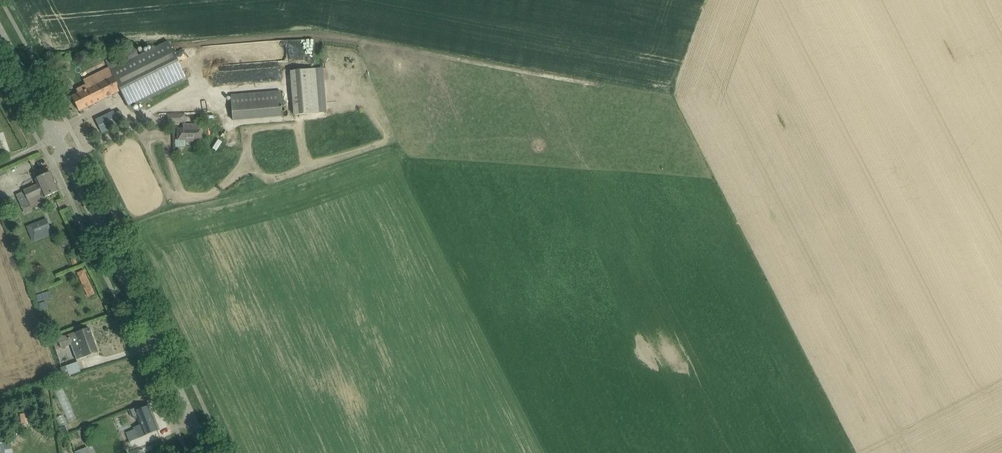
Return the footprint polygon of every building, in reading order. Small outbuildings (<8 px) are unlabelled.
[(86,85),(81,88),(83,92),(72,97),(79,111),(120,91),(129,108),(138,103),(187,79),(169,42),(139,57),(134,47),(80,74),(86,85)] [(292,68),(293,83),(295,112),(320,111),(317,67),(292,68)] [(231,95),(233,120),(283,116),(281,91),(231,95)] [(96,121),(102,133),(126,121),(121,111),(105,119),(104,117),(96,121)] [(177,114),(178,123),(185,123),(185,114),(177,114)] [(184,129),(178,129),(178,140),(186,140),(186,142),(194,140),(203,140),(202,127),(200,127),(200,124),(184,125),(184,129)] [(38,184),(16,195),(23,209),(31,206),(29,201),(43,195),(45,197),(59,191),(51,172),(36,179),(38,184)] [(47,219),(27,226),(34,242),(53,234),(47,219)] [(41,266),(34,268),(38,277),(45,275),(41,266)] [(88,297),(95,293),(84,268),(77,272),(88,297)] [(58,339),(61,348),(73,344),(74,349),(82,346),(83,348),(88,346),(95,343),(89,328),(58,339)] [(95,343),(88,346),(83,348),(82,346),(74,349),(78,360),(98,353),(95,343)] [(61,369),(64,378),(82,373),(78,362),(61,369)] [(69,421),(76,418),(61,385),(54,388),(69,421)] [(136,429),(130,431),(127,432),(131,441),(158,431),(148,406),(140,409),(139,407),(130,410),(133,416),(135,418),(138,416),(141,424),(135,427),(136,429)] [(20,414),(21,424),(30,423),(29,413),(20,414)] [(57,417),(60,425),(66,423),(63,415),(57,417)]
